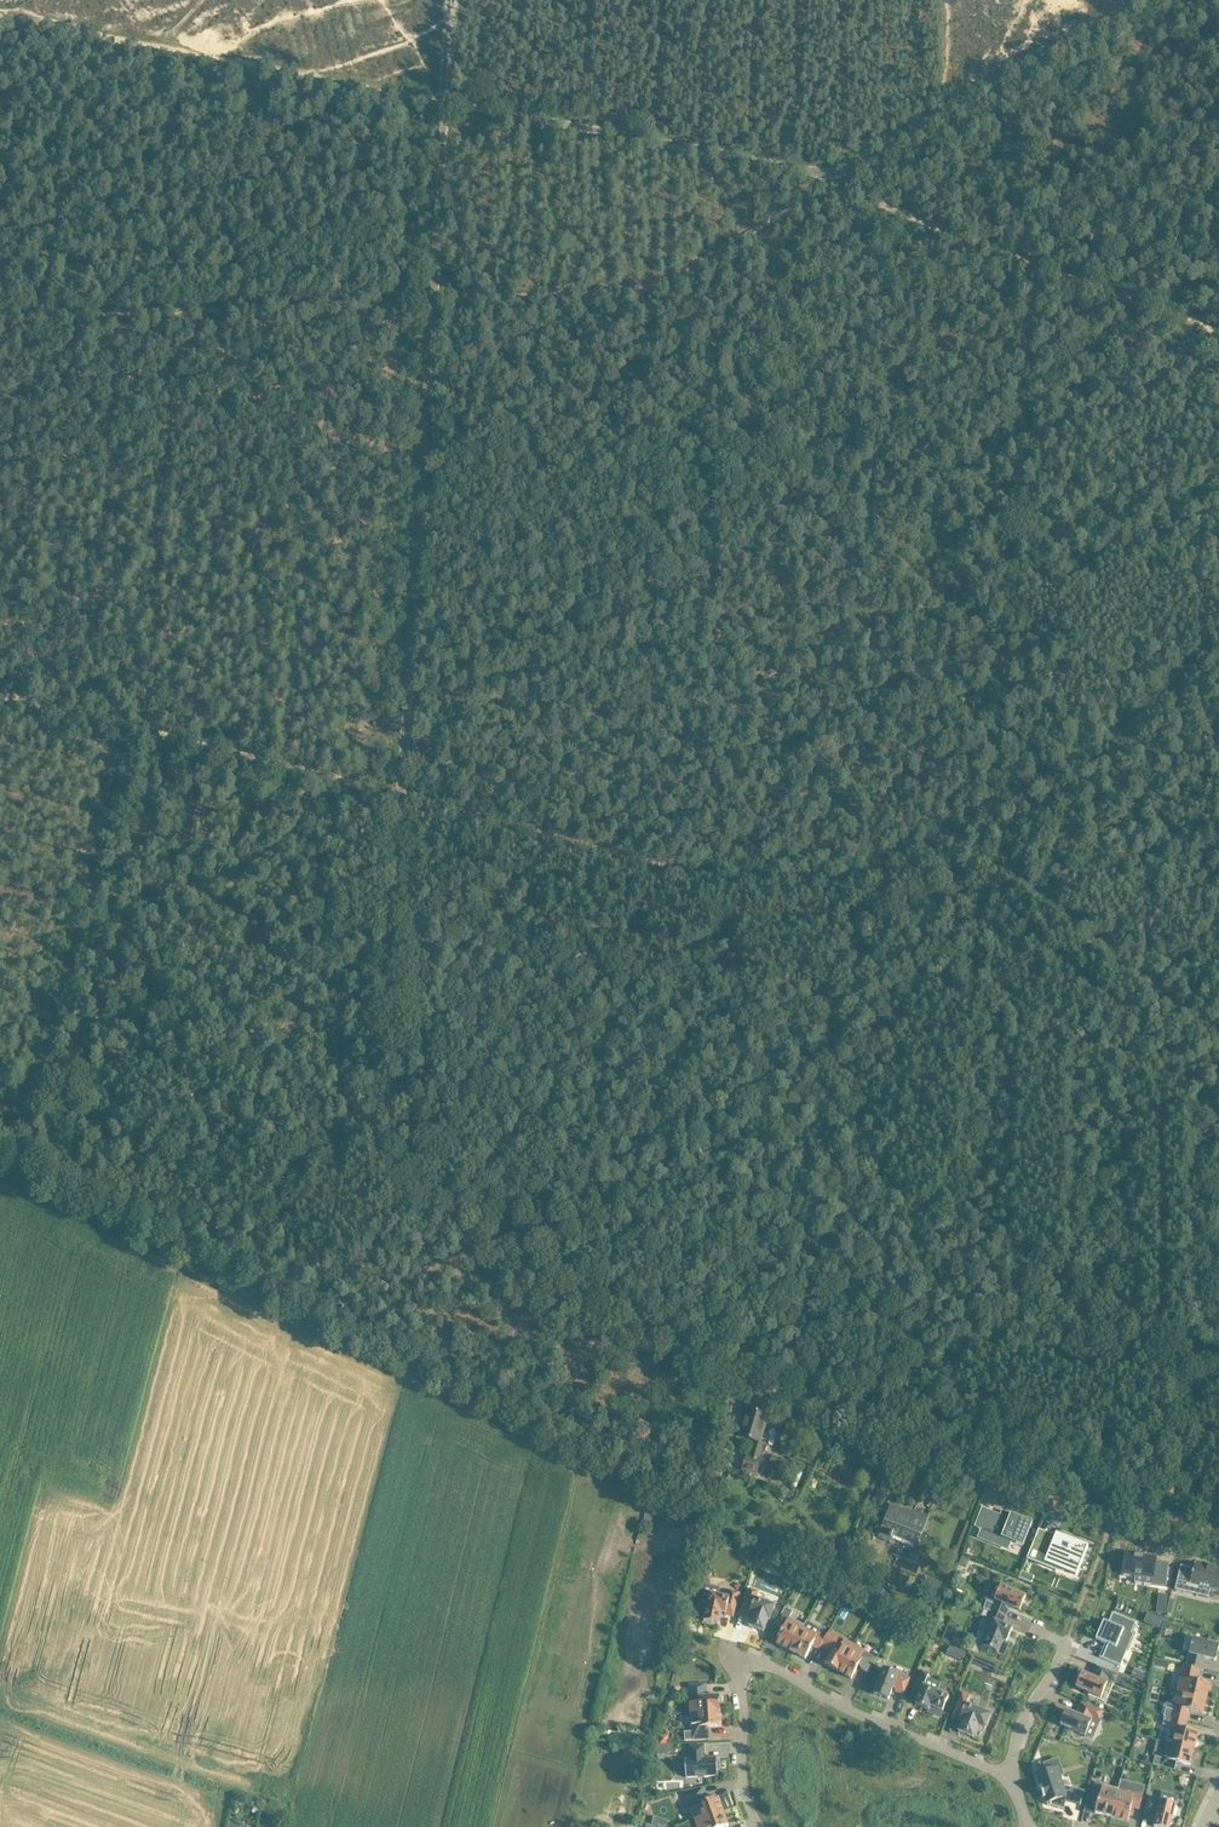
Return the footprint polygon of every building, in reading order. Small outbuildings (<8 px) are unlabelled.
[(748,1409),(744,1423),(765,1429),(766,1424),(781,1428),(780,1431),(795,1435),(800,1422),(785,1417),(784,1420),(748,1409)] [(760,1442),(765,1429),(744,1423),(739,1437),(755,1442),(751,1457),(747,1456),(743,1471),(757,1475),(761,1460),(759,1459),(764,1443),(760,1442)] [(891,1506),(879,1538),(890,1542),(893,1536),(918,1545),(928,1519),(914,1513),(912,1516),(903,1512),(903,1511),(891,1506)] [(983,1510),(977,1526),(993,1533),(989,1542),(1008,1549),(1011,1540),(1022,1545),(1031,1524),(1012,1516),(1010,1521),(983,1510)] [(1088,1547),(1075,1542),(1073,1546),(1039,1532),(1040,1530),(1039,1530),(1031,1548),(1048,1555),(1045,1563),(1076,1576),(1088,1547)] [(1126,1554),(1123,1574),(1152,1578),(1151,1585),(1166,1587),(1168,1575),(1154,1573),(1156,1558),(1126,1554)] [(963,1556),(961,1562),(968,1565),(971,1559),(963,1556)] [(1175,1590),(1194,1595),(1196,1586),(1218,1592),(1218,1569),(1217,1569),(1217,1568),(1208,1565),(1208,1567),(1195,1563),(1194,1569),(1186,1567),(1181,1566),(1175,1590)] [(1034,1577),(1022,1572),(1019,1579),(1032,1584),(1034,1577)] [(1020,1611),(1026,1597),(1015,1592),(1015,1591),(1001,1585),(993,1604),(987,1601),(983,1609),(990,1612),(1006,1619),(1009,1610),(1007,1610),(1009,1606),(1020,1611)] [(750,1615),(751,1613),(754,1614),(750,1626),(764,1632),(769,1620),(770,1620),(775,1606),(756,1599),(759,1592),(750,1589),(742,1612),(750,1615)] [(734,1617),(739,1593),(730,1591),(729,1598),(709,1594),(706,1609),(707,1610),(704,1621),(719,1625),(722,1612),(726,1613),(725,1615),(734,1617)] [(844,1594),(840,1601),(844,1604),(848,1596),(844,1594)] [(848,1597),(842,1607),(851,1613),(857,1602),(848,1597)] [(1166,1606),(1158,1604),(1157,1614),(1165,1615),(1166,1606)] [(804,1628),(805,1626),(790,1618),(793,1612),(785,1608),(775,1628),(782,1632),(776,1643),(791,1651),(803,1628),(804,1628)] [(1013,1629),(1003,1625),(1006,1619),(990,1612),(987,1619),(991,1620),(985,1635),(981,1646),(998,1653),(1003,1641),(1007,1643),(1013,1629)] [(1104,1621),(1096,1640),(1108,1645),(1103,1658),(1100,1657),(1100,1658),(1121,1667),(1127,1653),(1128,1653),(1128,1652),(1127,1652),(1134,1634),(1132,1633),(1136,1623),(1113,1613),(1109,1623),(1104,1621)] [(893,1618),(890,1625),(895,1628),(898,1621),(893,1618)] [(949,1625),(946,1632),(956,1636),(959,1629),(949,1625)] [(821,1647),(826,1637),(819,1633),(817,1636),(804,1628),(803,1628),(791,1651),(806,1659),(812,1647),(819,1651),(821,1647)] [(853,1645),(829,1632),(826,1637),(821,1647),(828,1651),(829,1650),(832,1652),(825,1664),(838,1671),(853,1645)] [(1218,1648),(1218,1646),(1208,1643),(1208,1642),(1193,1638),(1186,1666),(1202,1670),(1204,1671),(1206,1662),(1204,1662),(1205,1658),(1216,1661),(1218,1648)] [(868,1674),(877,1659),(853,1645),(838,1671),(851,1679),(859,1666),(862,1668),(861,1670),(868,1674)] [(962,1650),(958,1660),(963,1662),(967,1652),(962,1650)] [(1210,1684),(1197,1681),(1197,1678),(1200,1678),(1202,1670),(1186,1666),(1184,1665),(1177,1692),(1207,1699),(1210,1684)] [(1093,1674),(1095,1674),(1093,1678),(1082,1673),(1076,1687),(1087,1692),(1087,1693),(1101,1699),(1109,1680),(1116,1683),(1119,1675),(1097,1666),(1093,1674)] [(1135,1667),(1131,1677),(1146,1683),(1150,1673),(1135,1667)] [(883,1668),(874,1694),(889,1700),(893,1688),(896,1690),(895,1692),(904,1695),(910,1679),(883,1668)] [(949,1697),(937,1692),(937,1691),(925,1686),(929,1674),(921,1671),(911,1694),(919,1697),(916,1705),(929,1710),(931,1706),(943,1712),(949,1697)] [(721,1711),(720,1696),(706,1697),(706,1694),(707,1693),(706,1684),(689,1686),(691,1713),(721,1711)] [(962,1692),(952,1717),(960,1721),(961,1718),(964,1720),(959,1732),(974,1738),(978,1726),(985,1729),(991,1715),(967,1705),(970,1696),(962,1692)] [(1203,1714),(1207,1699),(1177,1692),(1173,1710),(1166,1709),(1164,1717),(1165,1717),(1187,1722),(1188,1723),(1190,1714),(1188,1714),(1189,1710),(1203,1714)] [(1072,1731),(1086,1736),(1093,1718),(1100,1721),(1103,1712),(1081,1703),(1077,1711),(1079,1712),(1078,1715),(1067,1711),(1061,1725),(1072,1730),(1072,1731)] [(722,1727),(721,1711),(691,1713),(692,1732),(684,1732),(685,1741),(710,1740),(709,1731),(708,1731),(708,1727),(722,1727)] [(1194,1749),(1198,1733),(1185,1730),(1187,1722),(1165,1717),(1163,1725),(1173,1728),(1169,1743),(1194,1749)] [(1190,1766),(1194,1749),(1169,1743),(1166,1742),(1162,1758),(1155,1757),(1153,1765),(1175,1770),(1177,1763),(1190,1766)] [(689,1755),(685,1755),(685,1760),(686,1778),(718,1776),(717,1769),(719,1769),(719,1760),(717,1761),(717,1758),(704,1759),(704,1746),(689,1746),(689,1755)] [(1037,1771),(1037,1772),(1041,1787),(1040,1787),(1044,1798),(1045,1798),(1048,1806),(1065,1810),(1065,1809),(1064,1809),(1067,1797),(1081,1801),(1080,1806),(1081,1806),(1084,1791),(1076,1789),(1065,1792),(1057,1768),(1038,1775),(1037,1771)] [(1112,1817),(1118,1792),(1119,1789),(1094,1783),(1091,1798),(1099,1800),(1095,1813),(1112,1817)] [(702,1790),(686,1796),(695,1822),(724,1812),(718,1797),(705,1802),(704,1799),(705,1799),(702,1790)] [(1139,1810),(1143,1795),(1134,1793),(1134,1796),(1118,1792),(1112,1817),(1128,1821),(1131,1808),(1139,1810)] [(1144,1814),(1153,1817),(1153,1814),(1157,1815),(1155,1821),(1154,1825),(1154,1826),(1170,1826),(1172,1819),(1173,1819),(1176,1804),(1148,1797),(1144,1814)] [(695,1822),(697,1826),(726,1826),(729,1826),(724,1812),(695,1822)] [(668,1820),(661,1819),(659,1826),(664,1826),(666,1826),(668,1820)]
